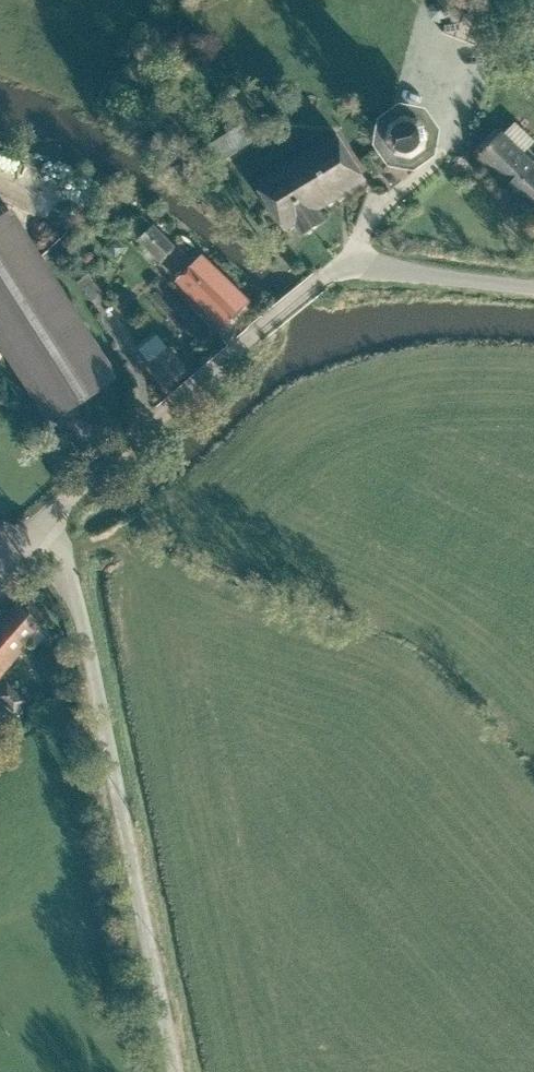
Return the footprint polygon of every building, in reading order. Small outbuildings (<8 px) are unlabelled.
[(365,114),(358,141),(374,165),(398,168),(422,151),(428,126),(412,102),(384,99),(365,114)] [(265,112),(194,156),(205,175),(276,131),(265,112)] [(533,202),(533,165),(501,131),(473,158),(525,211),(533,202)] [(361,180),(331,137),(247,189),(271,230),(287,221),(290,228),(300,230),(317,220),(310,211),(361,180)] [(8,210),(0,215),(0,361),(42,428),(115,382),(8,210)] [(169,247),(149,225),(133,239),(154,261),(169,247)] [(203,258),(176,284),(217,328),(245,302),(203,258)] [(106,293),(89,269),(73,280),(90,304),(106,293)] [(184,369),(167,348),(145,366),(162,386),(184,369)] [(8,609),(0,619),(0,680),(37,631),(8,609)] [(22,699),(8,687),(0,697),(0,700),(13,711),(22,699)]
